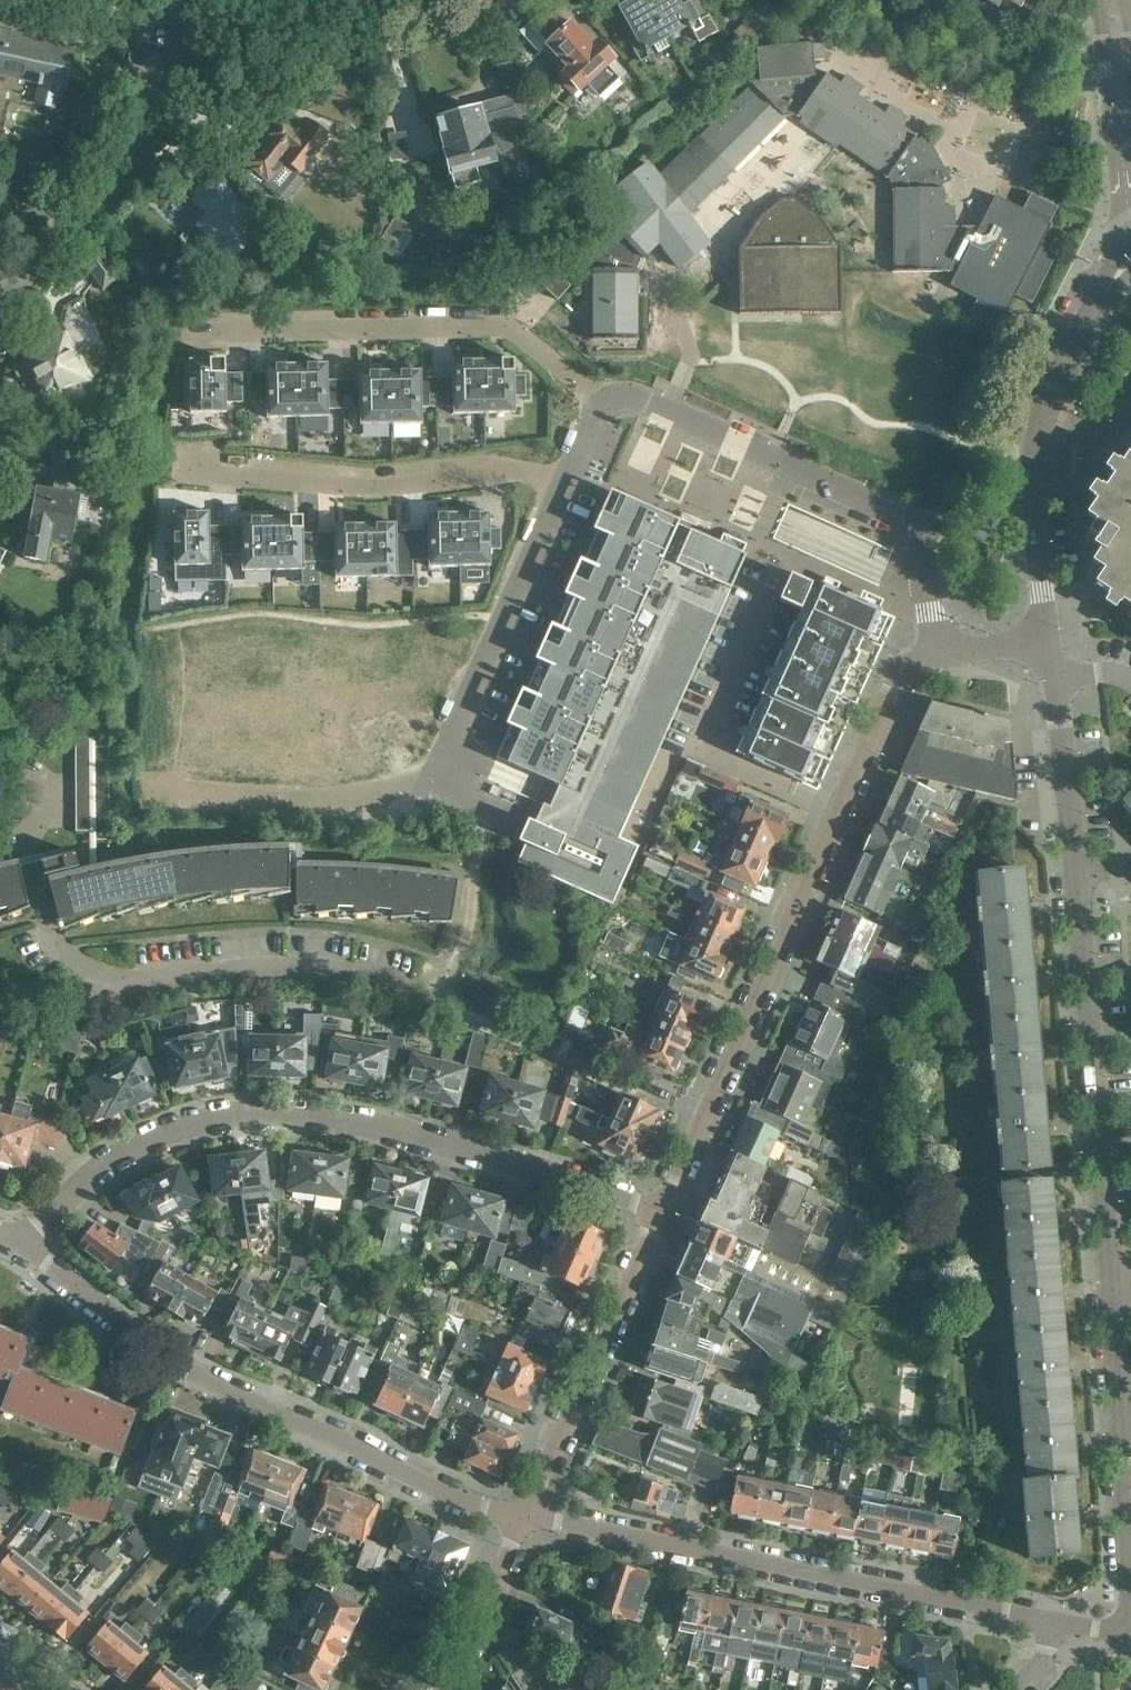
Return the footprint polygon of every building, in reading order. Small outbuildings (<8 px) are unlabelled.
[(667,37),(646,0),(635,0),(620,8),(635,34),(627,38),(641,63),(649,58),(647,54),(649,53),(647,48),(654,44),(658,52),(672,45),(667,37)] [(667,37),(687,26),(690,30),(692,29),(696,36),(694,36),(698,43),(717,32),(712,22),(711,23),(708,18),(707,19),(696,0),(695,0),(689,3),(687,0),(646,0),(667,37)] [(997,8),(1003,0),(984,0),(997,8)] [(1018,10),(1024,0),(1003,0),(1018,10)] [(620,79),(626,72),(614,59),(614,58),(598,41),(593,46),(571,23),(570,24),(557,11),(538,29),(532,22),(521,32),(540,53),(542,50),(563,73),(558,78),(573,95),(579,89),(580,90),(587,84),(600,98),(620,79)] [(740,14),(729,18),(733,29),(744,26),(740,14)] [(0,31),(0,74),(39,83),(38,86),(41,86),(37,104),(57,108),(62,89),(66,90),(74,52),(52,47),(51,49),(35,45),(35,44),(20,41),(21,36),(0,31)] [(1016,296),(1031,304),(1058,251),(1042,243),(1052,224),(1049,223),(1058,207),(1031,194),(1023,210),(995,196),(980,227),(954,227),(954,206),(944,206),(944,191),(946,191),(946,189),(944,189),(942,186),(951,181),(927,135),(918,140),(916,137),(918,135),(916,134),(915,136),(902,127),(908,119),(890,106),(884,115),(858,97),(864,88),(846,76),(840,84),(828,76),(829,74),(827,73),(826,74),(814,61),(824,60),(823,44),(813,45),(812,43),(757,48),(760,81),(747,82),(752,87),(783,118),(785,120),(786,118),(785,117),(798,116),(796,117),(798,118),(799,117),(802,119),(800,123),(837,148),(839,144),(886,177),(885,179),(886,180),(888,178),(894,190),(892,190),(892,192),(894,192),(895,271),(892,271),(892,273),(957,272),(950,286),(977,300),(969,316),(996,329),(1004,314),(1006,314),(1016,296)] [(705,196),(725,176),(783,118),(752,87),(660,179),(648,163),(617,187),(632,206),(612,225),(610,223),(609,225),(611,226),(609,230),(600,226),(584,263),(594,267),(592,270),(590,270),(590,272),(593,272),(593,338),(590,339),(590,340),(639,340),(639,338),(637,339),(637,272),(639,272),(639,270),(637,270),(642,258),(643,260),(645,258),(643,257),(658,242),(678,268),(709,245),(685,213),(697,201),(693,196),(699,191),(705,196)] [(520,117),(525,115),(519,93),(477,105),(478,109),(437,120),(445,151),(444,152),(451,175),(455,188),(480,182),(476,168),(496,163),(490,141),(494,140),(502,152),(521,140),(520,136),(525,134),(520,117)] [(246,159),(248,163),(246,165),(268,182),(264,186),(279,198),(301,171),(306,176),(311,176),(318,167),(318,162),(312,157),(328,137),(327,137),(329,132),(327,127),(323,123),(318,123),(314,125),(313,125),(308,131),(300,125),(293,134),(282,125),(260,151),(258,150),(257,152),(253,150),(248,151),(246,155),(246,159)] [(387,168),(399,165),(404,163),(397,138),(381,142),(387,168)] [(829,161),(823,155),(798,181),(804,187),(829,161)] [(238,253),(244,247),(244,218),(248,214),(248,210),(243,206),(235,206),(235,198),(224,188),(224,181),(216,175),(213,174),(211,176),(201,167),(198,167),(182,185),(193,196),(192,197),(192,201),(199,208),(206,208),(206,207),(211,212),(206,217),(205,217),(198,224),(198,228),(201,229),(201,248),(204,250),(203,250),(208,255),(208,256),(216,257),(216,254),(224,255),(231,260),(238,253)] [(783,198),(763,217),(739,249),(739,315),(841,314),(840,248),(816,216),(795,198),(783,198)] [(406,224),(395,217),(382,239),(393,246),(406,224)] [(329,242),(321,238),(317,247),(325,251),(329,242)] [(118,275),(98,246),(80,259),(100,288),(118,275)] [(556,258),(545,247),(525,268),(537,279),(556,258)] [(556,258),(537,279),(548,289),(561,276),(568,268),(556,258)] [(67,294),(85,281),(71,263),(53,276),(67,294)] [(561,276),(548,289),(558,298),(570,285),(561,276)] [(84,295),(71,298),(73,310),(86,308),(84,295)] [(63,339),(27,357),(28,359),(19,364),(26,376),(34,372),(52,406),(63,401),(58,392),(83,379),(82,377),(86,375),(79,361),(75,363),(63,339)] [(229,373),(228,358),(192,359),(194,429),(230,428),(229,402),(246,402),(245,372),(229,373)] [(526,376),(515,376),(515,373),(515,360),(483,361),(485,425),(516,424),(515,397),(526,397),(526,376)] [(485,425),(483,361),(452,361),(453,378),(437,378),(438,408),(453,407),(454,426),(485,425)] [(345,410),(344,380),(328,381),(328,364),(297,365),(298,434),(329,433),(329,410),(345,410)] [(298,434),(297,365),(266,365),(266,373),(249,374),(250,403),(267,402),(267,435),(298,434)] [(344,380),(345,410),(360,409),(360,425),(391,425),(390,371),(359,372),(359,380),(344,380)] [(422,408),(438,407),(437,378),(421,378),(421,371),(390,371),(391,425),(422,424),(422,408)] [(1130,532),(1130,457),(1128,454),(1121,463),(1117,461),(1108,474),(1112,476),(1104,488),(1100,486),(1092,498),(1095,501),(1085,516),(1095,522),(1087,534),(1096,540),(1092,547),(1099,552),(1091,564),(1103,572),(1121,546),(1121,547),(1130,532)] [(79,494),(37,488),(26,558),(47,562),(51,540),(71,543),(79,494)] [(720,544),(679,525),(681,520),(615,492),(611,490),(594,530),(598,532),(585,561),(581,559),(565,595),(569,597),(556,626),(552,624),(536,660),(540,662),(527,691),(522,689),(507,725),(511,726),(496,759),(559,787),(550,807),(544,804),(535,823),(529,820),(519,841),(526,844),(517,863),(613,906),(639,847),(621,839),(620,838),(679,706),(746,556),(741,553),(742,552),(744,550),(744,548),(745,546),(745,544),(745,542),(744,540),(743,539),(742,537),(740,536),(739,534),(737,534),(735,533),(733,533),(731,533),(729,533),(727,534),(726,534),(724,536),(723,537),(722,538),(721,540),(720,542),(720,544)] [(211,550),(226,549),(225,520),(210,520),(210,506),(173,507),(175,564),(211,563),(211,550)] [(460,565),(460,580),(491,579),(490,543),(501,543),(501,522),(490,523),(490,506),(459,507),(460,565)] [(428,524),(413,525),(413,554),(428,554),(429,565),(460,565),(459,507),(427,508),(428,524)] [(320,582),(320,559),(319,527),(303,527),(303,510),(272,511),(273,568),(304,567),(305,583),(320,582)] [(273,568),(272,511),(241,512),(241,520),(225,520),(226,549),(242,549),(242,569),(273,568)] [(365,518),(367,574),(413,573),(412,525),(397,525),(396,517),(365,518)] [(319,527),(320,559),(335,558),(335,575),(367,574),(365,518),(334,518),(334,526),(319,527)] [(1121,547),(1121,546),(1103,572),(1095,584),(1130,608),(1130,553),(1121,547)] [(791,575),(791,576),(779,601),(800,610),(792,626),(736,753),(743,757),(802,783),(816,752),(814,750),(825,726),(827,727),(835,711),(832,709),(837,697),(840,698),(847,682),(845,681),(850,669),(853,670),(860,654),(857,653),(863,640),(866,642),(867,642),(874,626),(880,614),(881,611),(841,593),(821,584),(819,588),(812,585),(791,575)] [(929,781),(956,787),(1015,802),(1017,802),(1010,722),(1008,722),(988,717),(988,716),(983,715),(983,716),(946,707),(946,706),(931,703),(919,731),(900,774),(901,774),(929,781)] [(75,748),(90,748),(90,738),(75,739),(75,748)] [(90,757),(90,748),(75,748),(75,757),(90,757)] [(95,757),(109,757),(109,748),(95,748),(95,757)] [(90,766),(90,757),(75,757),(75,767),(90,766)] [(95,766),(109,766),(109,757),(95,757),(95,766)] [(90,766),(75,767),(75,776),(90,776),(90,766)] [(95,776),(109,776),(109,766),(95,766),(95,776)] [(736,824),(773,841),(776,842),(779,836),(783,834),(785,829),(784,824),(786,818),(753,804),(755,799),(742,794),(738,792),(742,784),(702,766),(697,778),(726,790),(726,792),(721,801),(732,806),(726,819),(733,822),(736,824)] [(90,785),(90,776),(75,776),(76,785),(90,785)] [(95,785),(109,785),(109,776),(95,776),(95,785)] [(900,778),(893,793),(927,808),(930,802),(946,809),(956,787),(929,781),(926,789),(900,778)] [(76,795),(90,794),(90,785),(76,785),(76,795)] [(95,794),(110,794),(109,785),(95,785),(95,794)] [(494,786),(490,793),(498,797),(501,789),(494,786)] [(888,803),(886,808),(932,829),(953,838),(957,830),(924,815),(927,808),(893,793),(892,794),(889,793),(886,801),(888,803)] [(90,804),(90,794),(76,795),(76,804),(90,804)] [(110,804),(110,794),(95,794),(95,803),(110,804)] [(95,813),(110,813),(110,804),(95,803),(95,813)] [(76,813),(90,813),(90,804),(76,804),(76,813)] [(879,823),(913,839),(913,838),(925,844),(932,829),(886,808),(883,814),(881,813),(877,822),(879,823)] [(90,822),(90,813),(76,813),(76,823),(90,822)] [(96,822),(110,822),(110,813),(95,813),(96,822)] [(76,823),(76,825),(76,831),(90,831),(90,822),(76,823)] [(96,822),(96,824),(96,832),(110,832),(110,822),(96,822)] [(873,832),(871,838),(938,868),(942,860),(910,845),(913,839),(879,823),(878,824),(877,824),(877,825),(874,824),(871,830),(873,832)] [(724,828),(717,844),(766,866),(772,852),(769,850),(773,841),(736,824),(733,832),(724,828)] [(110,832),(96,832),(96,841),(110,841),(110,832)] [(865,851),(864,853),(900,869),(903,862),(934,876),(938,868),(871,838),(868,844),(865,843),(862,850),(865,851)] [(766,866),(717,844),(712,857),(721,861),(716,869),(753,885),(754,883),(758,885),(766,866)] [(290,892),(290,863),(290,851),(257,852),(232,853),(213,855),(188,857),(162,861),(133,865),(50,884),(60,922),(77,917),(80,924),(114,910),(117,916),(152,903),(154,909),(190,897),(192,903),(228,894),(230,900),(266,891),(268,898),(291,893),(290,892)] [(713,866),(681,852),(675,864),(707,878),(713,866)] [(76,853),(41,862),(41,863),(43,862),(46,875),(44,875),(44,876),(79,868),(76,853)] [(863,853),(856,868),(929,901),(936,885),(900,869),(864,853),(863,853)] [(20,866),(0,871),(0,914),(6,911),(9,916),(29,909),(30,908),(28,904),(29,904),(20,866)] [(668,882),(700,895),(705,882),(674,868),(668,882)] [(856,868),(849,883),(922,916),(929,901),(856,868)] [(429,923),(452,923),(458,881),(425,876),(386,872),(357,870),(317,869),(296,869),(297,907),(314,907),(315,915),(352,910),(353,916),(390,913),(391,919),(429,917),(429,923)] [(987,949),(1029,945),(1026,913),(1028,913),(1028,904),(1026,904),(1023,870),(980,874),(983,900),(977,901),(979,923),(984,923),(987,949)] [(849,883),(842,898),(879,915),(880,913),(897,921),(894,926),(914,935),(922,916),(849,883)] [(695,917),(732,933),(733,932),(736,932),(740,925),(737,921),(742,910),(705,894),(695,917)] [(667,915),(679,920),(683,911),(671,906),(667,915)] [(840,910),(827,939),(868,957),(866,962),(911,983),(923,989),(932,970),(912,962),(915,956),(876,939),(881,928),(840,910)] [(732,933),(695,917),(685,940),(724,957),(728,948),(727,944),(732,933)] [(674,935),(659,929),(656,937),(670,943),(674,935)] [(629,944),(607,934),(602,945),(624,955),(629,944)] [(824,986),(859,1007),(867,1012),(875,1018),(883,1024),(891,1030),(899,1037),(915,1008),(903,1002),(857,980),(866,962),(868,957),(827,939),(827,941),(825,940),(818,954),(820,955),(817,962),(832,968),(824,986)] [(724,957),(685,940),(675,963),(714,980),(715,977),(719,977),(722,970),(720,967),(724,957)] [(993,1022),(1035,1019),(1033,987),(1035,987),(1034,978),(1032,978),(1029,945),(987,949),(989,974),(983,974),(985,997),(991,996),(993,1022)] [(638,977),(660,986),(665,974),(643,965),(638,977)] [(854,1018),(859,1007),(824,986),(821,984),(814,1000),(854,1018)] [(655,1011),(692,1029),(694,1029),(695,1026),(699,1026),(702,1019),(699,1016),(704,1005),(665,988),(655,1011)] [(598,999),(581,992),(576,1004),(589,1009),(593,1011),(598,999)] [(187,1008),(186,1008),(189,1023),(198,1022),(194,1002),(186,1004),(187,1008)] [(567,1022),(566,1024),(580,1031),(581,1028),(589,1009),(576,1004),(575,1004),(567,1022)] [(783,1054),(835,1077),(840,1080),(843,1073),(843,1069),(842,1063),(840,1059),(835,1057),(851,1022),(812,1004),(793,1045),(788,1042),(783,1054)] [(266,1075),(277,1076),(278,1039),(278,1033),(267,1033),(267,1039),(251,1039),(251,1034),(247,1034),(248,1007),(234,1007),(237,1047),(251,1047),(250,1075),(252,1075),(255,1079),(264,1079),(266,1075)] [(179,1025),(189,1023),(186,1008),(176,1010),(179,1025)] [(645,1034),(682,1051),(683,1048),(687,1048),(690,1041),(688,1038),(692,1029),(655,1011),(645,1034)] [(407,1015),(396,1013),(394,1022),(406,1024),(407,1015)] [(320,1037),(321,1025),(322,1018),(307,1017),(305,1035),(320,1037)] [(1040,1052),(1038,1052),(1035,1019),(993,1022),(995,1048),(990,1049),(992,1071),(997,1071),(999,1097),(1042,1093),(1039,1061),(1041,1061),(1040,1052)] [(566,1024),(561,1036),(590,1048),(594,1037),(580,1031),(566,1024)] [(73,1025),(72,1028),(69,1039),(79,1042),(83,1028),(73,1025)] [(360,1047),(335,1042),(337,1027),(321,1025),(320,1037),(319,1051),(332,1052),(328,1078),(330,1078),(331,1083),(340,1084),(343,1081),(354,1083),(360,1047)] [(645,1034),(628,1026),(625,1035),(611,1028),(603,1046),(630,1058),(631,1055),(672,1073),(673,1071),(677,1071),(681,1064),(678,1061),(682,1051),(645,1034)] [(97,1035),(99,1039),(104,1049),(115,1044),(108,1029),(97,1035)] [(488,1037),(473,1033),(465,1065),(479,1069),(487,1039),(488,1037)] [(192,1037),(201,1083),(212,1081),(215,1083),(222,1081),(224,1078),(227,1078),(218,1036),(204,1039),(203,1035),(192,1037)] [(190,1085),(201,1083),(192,1037),(180,1040),(181,1044),(167,1047),(175,1088),(178,1088),(181,1090),(188,1088),(190,1085)] [(389,1037),(386,1051),(360,1047),(354,1083),(364,1085),(366,1089),(375,1091),(378,1087),(380,1087),(384,1063),(398,1066),(405,1040),(389,1037)] [(278,1039),(277,1076),(288,1076),(290,1080),(299,1080),(302,1076),(304,1076),(304,1040),(278,1039)] [(497,1118),(507,1121),(517,1086),(493,1079),(503,1045),(487,1039),(479,1069),(476,1085),(489,1088),(482,1113),(484,1114),(485,1118),(494,1121),(497,1118)] [(420,1096),(430,1099),(439,1064),(415,1058),(417,1050),(406,1047),(398,1077),(408,1080),(404,1092),(406,1093),(408,1097),(417,1100),(420,1096)] [(783,1055),(760,1106),(812,1129),(834,1078),(783,1055)] [(153,1095),(148,1083),(155,1080),(145,1058),(138,1062),(138,1061),(114,1072),(129,1106),(139,1102),(143,1104),(151,1101),(152,1096),(153,1095)] [(168,1078),(164,1058),(155,1060),(160,1079),(168,1078)] [(119,1111),(129,1106),(114,1072),(111,1064),(102,1069),(105,1076),(80,1087),(76,1098),(77,1099),(82,1096),(93,1120),(104,1115),(105,1117),(107,1116),(111,1119),(119,1115),(119,1111)] [(439,1064),(430,1099),(440,1102),(442,1106),(451,1108),(454,1105),(456,1106),(465,1070),(439,1064)] [(577,1082),(565,1078),(564,1078),(557,1098),(570,1104),(577,1082)] [(517,1086),(507,1121),(518,1124),(519,1128),(528,1131),(531,1127),(533,1128),(538,1110),(545,1112),(549,1095),(517,1086)] [(608,1090),(597,1116),(602,1118),(648,1138),(649,1134),(653,1134),(656,1127),(654,1123),(658,1113),(608,1090)] [(1047,1125),(1045,1126),(1042,1093),(999,1097),(1002,1123),(996,1123),(998,1145),(1003,1145),(1006,1171),(1048,1168),(1045,1135),(1048,1135),(1047,1125)] [(570,1104),(557,1098),(549,1124),(561,1128),(570,1104)] [(0,1156),(0,1165),(11,1168),(12,1164),(25,1168),(32,1141),(54,1147),(67,1135),(48,1115),(30,1110),(31,1104),(16,1100),(11,1118),(0,1156)] [(753,1104),(747,1117),(780,1132),(807,1145),(814,1130),(812,1129),(811,1130),(753,1104)] [(11,1118),(0,1115),(0,1156),(11,1118)] [(767,1161),(780,1132),(747,1117),(731,1152),(767,1169),(766,1169),(790,1180),(808,1188),(811,1182),(806,1177),(770,1161),(770,1162),(767,1161)] [(648,1138),(602,1118),(598,1129),(606,1132),(600,1145),(632,1159),(632,1160),(637,1162),(648,1138)] [(838,1145),(825,1138),(819,1150),(833,1156),(838,1145)] [(930,1138),(908,1140),(910,1163),(932,1161),(930,1138)] [(247,1155),(237,1157),(241,1193),(268,1190),(263,1154),(261,1154),(258,1150),(249,1151),(247,1155)] [(315,1194),(320,1158),(310,1156),(308,1152),(299,1151),(296,1154),(294,1154),(289,1190),(315,1194)] [(725,1163),(699,1221),(795,1265),(810,1231),(821,1236),(831,1216),(826,1214),(828,1210),(823,1207),(828,1196),(808,1188),(790,1180),(766,1233),(757,1229),(766,1207),(755,1202),(757,1198),(753,1196),(766,1169),(767,1169),(731,1152),(725,1164),(725,1163)] [(215,1196),(241,1193),(237,1157),(226,1158),(223,1154),(214,1156),(212,1160),(210,1160),(215,1196)] [(339,1211),(341,1197),(342,1198),(347,1162),(345,1161),(343,1157),(334,1156),(331,1159),(320,1158),(315,1194),(314,1207),(339,1211)] [(879,1168),(880,1178),(894,1177),(893,1163),(884,1163),(879,1168)] [(355,1200),(392,1209),(401,1174),(391,1171),(389,1167),(380,1164),(377,1168),(375,1167),(372,1181),(360,1178),(355,1200)] [(154,1179),(173,1214),(196,1201),(179,1169),(177,1170),(173,1169),(154,1179)] [(411,1176),(401,1174),(392,1209),(381,1253),(393,1256),(404,1212),(418,1216),(427,1180),(425,1180),(423,1175),(414,1173),(411,1176)] [(158,1222),(173,1214),(154,1179),(118,1199),(127,1217),(133,1213),(136,1218),(143,1219),(138,1233),(149,1238),(155,1222),(158,1222)] [(1002,1186),(1008,1261),(1056,1257),(1053,1225),(1055,1224),(1054,1214),(1052,1214),(1049,1181),(1002,1186)] [(443,1223),(469,1230),(478,1195),(468,1192),(467,1187),(458,1185),(455,1188),(453,1188),(443,1223)] [(489,1198),(478,1195),(469,1230),(494,1237),(504,1202),(502,1201),(501,1197),(492,1194),(489,1198)] [(881,1220),(886,1209),(875,1204),(870,1215),(881,1220)] [(255,1205),(243,1207),(245,1226),(257,1224),(255,1205)] [(529,1211),(516,1208),(510,1231),(523,1234),(529,1211)] [(853,1223),(876,1234),(881,1222),(859,1212),(853,1223)] [(550,1243),(593,1261),(595,1257),(597,1258),(604,1243),(601,1241),(603,1238),(601,1232),(597,1231),(587,1226),(569,1218),(569,1219),(557,1214),(552,1226),(557,1228),(550,1243)] [(689,1245),(728,1262),(738,1240),(699,1223),(689,1245)] [(853,1223),(848,1235),(871,1245),(876,1234),(853,1223)] [(122,1254),(145,1272),(161,1243),(149,1238),(138,1233),(128,1246),(116,1237),(115,1238),(97,1224),(89,1235),(85,1236),(81,1241),(81,1245),(79,1247),(109,1270),(122,1254)] [(196,1237),(189,1224),(181,1228),(188,1241),(196,1237)] [(871,1245),(848,1235),(843,1246),(866,1256),(871,1245)] [(161,1305),(172,1311),(191,1278),(164,1263),(167,1258),(163,1256),(173,1238),(164,1236),(161,1243),(145,1272),(155,1278),(145,1295),(147,1296),(148,1300),(156,1305),(160,1304),(162,1305),(161,1305)] [(591,1264),(593,1261),(550,1243),(536,1237),(527,1267),(502,1259),(497,1274),(521,1281),(540,1287),(546,1274),(581,1289),(585,1280),(587,1281),(594,1265),(591,1264)] [(237,1256),(247,1254),(248,1254),(246,1239),(235,1241),(237,1256)] [(455,1239),(451,1252),(462,1255),(465,1242),(455,1239)] [(482,1269),(497,1274),(506,1245),(491,1240),(482,1269)] [(752,1273),(728,1262),(689,1245),(676,1276),(703,1288),(698,1298),(708,1306),(741,1332),(785,1370),(816,1302),(752,1273)] [(843,1246),(838,1258),(860,1268),(866,1256),(843,1246)] [(213,1268),(220,1255),(208,1249),(201,1262),(213,1268)] [(762,1251),(752,1273),(816,1302),(840,1313),(850,1290),(828,1280),(762,1251)] [(1008,1261),(1015,1335),(1062,1331),(1059,1298),(1062,1298),(1061,1287),(1058,1288),(1056,1257),(1008,1261)] [(860,1268),(838,1258),(833,1269),(855,1279),(860,1268)] [(833,1269),(828,1280),(850,1290),(855,1279),(833,1269)] [(703,1323),(708,1306),(698,1298),(703,1288),(676,1276),(675,1276),(665,1301),(668,1302),(692,1309),(689,1318),(702,1322),(703,1323)] [(218,1294),(191,1278),(172,1311),(183,1317),(185,1318),(186,1322),(194,1326),(198,1325),(199,1326),(210,1307),(222,1312),(231,1293),(221,1289),(218,1294)] [(232,1344),(250,1352),(268,1312),(252,1304),(254,1299),(246,1296),(251,1285),(238,1279),(231,1293),(222,1312),(232,1317),(223,1335),(234,1340),(232,1344)] [(506,1314),(521,1321),(545,1332),(547,1328),(561,1334),(569,1316),(570,1316),(571,1314),(570,1313),(576,1300),(577,1300),(578,1299),(540,1287),(521,1281),(506,1314)] [(346,1288),(336,1285),(329,1299),(339,1304),(346,1288)] [(442,1315),(466,1322),(484,1327),(494,1330),(499,1310),(433,1292),(429,1305),(443,1311),(442,1315)] [(592,1304),(578,1299),(577,1300),(576,1300),(570,1313),(571,1314),(570,1316),(569,1316),(561,1334),(547,1328),(545,1332),(521,1321),(515,1335),(569,1355),(592,1304)] [(387,1313),(399,1319),(406,1304),(393,1301),(387,1313)] [(701,1326),(702,1322),(689,1318),(692,1309),(668,1302),(660,1326),(692,1337),(696,1325),(701,1326)] [(310,1341),(325,1309),(311,1303),(304,1319),(299,1330),(297,1335),(310,1341)] [(406,1304),(399,1319),(415,1326),(423,1309),(406,1304)] [(268,1312),(250,1352),(268,1360),(269,1356),(280,1361),(295,1328),(299,1330),(304,1319),(291,1313),(288,1314),(286,1320),(268,1312)] [(466,1322),(442,1315),(439,1323),(441,1324),(462,1332),(466,1322)] [(471,1356),(484,1327),(466,1322),(462,1332),(454,1349),(471,1356)] [(710,1365),(713,1356),(695,1350),(699,1339),(692,1337),(660,1326),(653,1346),(710,1365)] [(329,1384),(331,1385),(348,1346),(334,1340),(337,1332),(326,1327),(306,1371),(315,1375),(314,1377),(316,1378),(316,1382),(325,1386),(329,1384)] [(726,1335),(709,1330),(706,1341),(723,1346),(726,1335)] [(1015,1335),(1021,1410),(1069,1405),(1066,1373),(1068,1373),(1067,1362),(1065,1362),(1062,1331),(1015,1335)] [(0,1333),(0,1377),(6,1379),(22,1339),(5,1333),(5,1335),(0,1333)] [(387,1415),(398,1420),(417,1378),(402,1372),(407,1362),(397,1357),(400,1350),(388,1344),(379,1364),(391,1370),(375,1405),(386,1411),(387,1415)] [(508,1344),(496,1370),(537,1388),(540,1389),(550,1366),(547,1364),(548,1362),(534,1356),(537,1350),(525,1345),(522,1351),(508,1344)] [(362,1352),(348,1346),(331,1385),(333,1385),(333,1390),(342,1394),(346,1392),(348,1392),(349,1390),(357,1394),(377,1350),(366,1345),(362,1352)] [(717,1368),(710,1365),(653,1346),(653,1348),(652,1347),(644,1369),(645,1369),(645,1370),(690,1386),(694,1373),(713,1379),(717,1368)] [(737,1364),(713,1356),(710,1365),(717,1368),(733,1373),(737,1364)] [(438,1381),(447,1385),(453,1373),(444,1368),(438,1381)] [(532,1399),(537,1388),(496,1370),(485,1395),(525,1413),(527,1410),(530,1410),(534,1402),(532,1399)] [(34,1416),(47,1382),(48,1380),(31,1374),(31,1376),(17,1371),(4,1404),(19,1410),(17,1415),(32,1421),(34,1416)] [(661,1431),(701,1447),(703,1442),(692,1438),(694,1433),(690,1432),(702,1398),(643,1377),(630,1414),(654,1423),(654,1422),(664,1425),(661,1431)] [(417,1378),(398,1420),(408,1424),(412,1423),(423,1428),(429,1415),(441,1421),(444,1414),(455,1390),(442,1384),(440,1389),(417,1378)] [(60,1387),(47,1382),(34,1416),(48,1421),(46,1426),(61,1432),(63,1427),(76,1393),(77,1391),(61,1385),(60,1387)] [(763,1400),(716,1384),(711,1401),(757,1416),(763,1400)] [(447,1440),(456,1444),(469,1414),(481,1419),(487,1404),(455,1390),(444,1414),(455,1419),(447,1440)] [(92,1438),(105,1404),(106,1402),(90,1396),(89,1398),(76,1393),(63,1427),(77,1432),(75,1437),(90,1443),(92,1438)] [(118,1409),(105,1404),(92,1438),(106,1443),(104,1448),(119,1454),(135,1413),(119,1407),(118,1409)] [(1069,1405),(1021,1410),(1028,1482),(1050,1479),(1050,1483),(1071,1481),(1071,1480),(1075,1479),(1072,1447),(1075,1447),(1074,1436),(1071,1436),(1069,1405)] [(171,1411),(168,1410),(144,1472),(181,1486),(190,1462),(198,1465),(200,1460),(217,1467),(228,1438),(203,1428),(205,1424),(183,1415),(182,1412),(175,1409),(171,1411)] [(469,1414),(456,1444),(454,1449),(466,1454),(463,1462),(500,1478),(509,1457),(510,1457),(519,1436),(481,1419),(469,1414)] [(698,1451),(701,1447),(661,1431),(659,1430),(657,1437),(652,1435),(638,1434),(603,1421),(591,1444),(688,1481),(688,1480),(714,1491),(714,1490),(723,1494),(731,1472),(723,1469),(725,1462),(698,1451)] [(825,1432),(833,1433),(835,1425),(827,1424),(825,1432)] [(896,1454),(873,1441),(869,1461),(893,1466),(896,1454)] [(750,1444),(743,1460),(752,1464),(759,1448),(750,1444)] [(778,1451),(769,1449),(765,1466),(775,1468),(778,1451)] [(251,1491),(264,1496),(278,1459),(262,1453),(261,1456),(253,1452),(250,1461),(248,1461),(242,1477),(243,1478),(237,1494),(248,1498),(251,1491)] [(802,1459),(793,1457),(790,1471),(799,1473),(802,1459)] [(844,1457),(842,1467),(844,1467),(851,1469),(853,1459),(844,1457)] [(294,1465),(278,1459),(264,1496),(277,1501),(274,1508),(285,1512),(280,1523),(294,1528),(302,1506),(289,1501),(291,1496),(293,1497),(299,1480),(298,1479),(301,1471),(293,1468),(294,1465)] [(926,1462),(915,1459),(913,1469),(924,1471),(926,1462)] [(827,1464),(818,1462),(815,1476),(824,1478),(827,1464)] [(844,1467),(842,1467),(839,1481),(849,1483),(851,1469),(844,1467)] [(959,1474),(943,1471),(939,1490),(956,1493),(959,1474)] [(876,1474),(867,1472),(864,1486),(873,1488),(876,1474)] [(212,1516),(221,1492),(226,1479),(214,1474),(200,1512),(212,1516)] [(900,1479),(891,1477),(888,1491),(898,1493),(900,1479)] [(655,1511),(671,1516),(682,1519),(687,1506),(676,1502),(679,1492),(663,1487),(663,1486),(639,1478),(632,1499),(656,1507),(655,1511)] [(754,1521),(755,1518),(762,1483),(737,1478),(730,1513),(739,1514),(738,1518),(754,1521)] [(1074,1511),(1071,1481),(1050,1483),(1050,1479),(1028,1482),(1023,1482),(1030,1558),(1078,1554),(1075,1521),(1077,1521),(1076,1511),(1074,1511)] [(779,1526),(780,1523),(786,1488),(762,1483),(755,1518),(763,1519),(763,1523),(779,1526)] [(111,1500),(64,1488),(58,1510),(101,1521),(111,1500)] [(318,1512),(302,1506),(294,1528),(288,1546),(303,1551),(311,1529),(322,1533),(325,1526),(338,1531),(352,1494),(337,1488),(336,1491),(327,1488),(324,1497),(322,1496),(319,1504),(321,1505),(318,1512)] [(803,1531),(804,1527),(811,1493),(786,1488),(780,1523),(788,1524),(787,1528),(803,1531)] [(0,1494),(0,1505),(3,1507),(12,1496),(4,1489),(0,1494)] [(914,1489),(911,1500),(921,1502),(924,1491),(914,1489)] [(237,1498),(221,1492),(212,1516),(209,1524),(219,1528),(221,1523),(227,1525),(237,1498)] [(958,1494),(944,1492),(943,1501),(957,1503),(958,1494)] [(828,1536),(829,1532),(836,1497),(811,1493),(804,1527),(813,1529),(812,1533),(828,1536)] [(368,1500),(352,1494),(338,1531),(351,1536),(348,1543),(359,1547),(365,1532),(367,1532),(374,1515),(372,1515),(375,1506),(367,1503),(368,1500)] [(136,1503),(115,1495),(109,1511),(131,1519),(136,1503)] [(860,1502),(836,1497),(829,1532),(837,1534),(836,1538),(853,1541),(853,1537),(860,1502)] [(877,1546),(878,1542),(885,1507),(860,1502),(853,1537),(862,1539),(861,1543),(877,1546)] [(902,1551),(903,1547),(910,1512),(885,1507),(878,1542),(887,1544),(886,1547),(902,1551)] [(927,1556),(927,1552),(934,1517),(910,1512),(903,1547),(911,1549),(910,1552),(927,1556)] [(67,1524),(58,1517),(49,1528),(57,1535),(67,1524)] [(960,1522),(934,1517),(927,1552),(936,1554),(935,1557),(951,1561),(952,1557),(953,1557),(960,1522)] [(420,1561),(434,1530),(417,1523),(412,1524),(403,1520),(385,1559),(396,1564),(401,1553),(417,1559),(420,1561)] [(67,1524),(58,1535),(66,1542),(75,1530),(67,1524)] [(462,1546),(464,1544),(440,1533),(439,1533),(434,1530),(420,1561),(417,1559),(407,1581),(445,1593),(450,1583),(454,1581),(459,1568),(460,1569),(467,1553),(465,1552),(462,1546)] [(217,1539),(208,1536),(204,1549),(212,1552),(217,1539)] [(381,1545),(367,1540),(357,1567),(371,1572),(381,1545)] [(87,1560),(96,1566),(104,1555),(95,1548),(87,1560)] [(280,1564),(284,1552),(272,1548),(267,1559),(280,1564)] [(38,1560),(29,1553),(24,1559),(12,1549),(0,1564),(0,1585),(10,1594),(38,1560)] [(296,1557),(284,1552),(280,1564),(292,1568),(296,1557)] [(104,1555),(96,1566),(104,1572),(112,1562),(104,1555)] [(10,1594),(27,1608),(50,1581),(40,1573),(46,1566),(38,1560),(10,1594)] [(649,1573),(647,1572),(613,1562),(608,1577),(645,1588),(649,1573)] [(608,1577),(604,1591),(640,1602),(645,1588),(608,1577)] [(304,1611),(350,1633),(369,1593),(364,1592),(319,1579),(304,1611)] [(670,1580),(667,1598),(677,1600),(681,1583),(670,1580)] [(27,1608),(50,1627),(76,1590),(66,1583),(61,1590),(50,1581),(27,1608)] [(378,1594),(405,1602),(409,1589),(382,1581),(378,1594)] [(185,1625),(198,1636),(220,1610),(217,1607),(230,1592),(221,1585),(208,1600),(206,1599),(185,1625)] [(704,1633),(711,1598),(702,1596),(703,1592),(687,1589),(686,1593),(685,1593),(679,1628),(704,1633)] [(76,1590),(50,1627),(66,1640),(89,1613),(78,1604),(84,1597),(76,1590)] [(640,1602),(604,1591),(598,1609),(639,1622),(645,1604),(640,1602)] [(700,1650),(716,1653),(725,1655),(729,1638),(728,1638),(735,1603),(727,1601),(728,1597),(711,1594),(711,1598),(704,1633),(700,1650)] [(667,1598),(663,1616),(673,1618),(677,1600),(667,1598)] [(136,1611),(145,1618),(154,1607),(145,1599),(136,1611)] [(753,1643),(760,1608),(752,1606),(752,1602),(736,1599),(735,1603),(728,1638),(729,1638),(753,1643)] [(761,1604),(760,1608),(753,1643),(778,1647),(785,1613),(776,1611),(777,1607),(761,1604)] [(350,1633),(304,1611),(303,1612),(287,1605),(276,1627),(259,1623),(255,1632),(295,1650),(333,1668),(350,1633)] [(154,1607),(145,1618),(152,1625),(162,1613),(154,1607)] [(583,1630),(536,1609),(526,1634),(573,1655),(583,1630)] [(774,1665),(790,1668),(799,1670),(802,1652),(809,1617),(801,1616),(802,1612),(785,1609),(785,1613),(778,1647),(774,1665)] [(810,1614),(809,1617),(802,1652),(827,1657),(834,1622),(826,1621),(826,1617),(810,1614)] [(673,1618),(663,1616),(659,1634),(669,1638),(673,1618)] [(852,1662),(859,1627),(850,1626),(851,1622),(835,1619),(834,1622),(827,1657),(852,1662)] [(86,1648),(106,1664),(134,1630),(125,1622),(120,1629),(109,1620),(86,1648)] [(636,1627),(609,1620),(606,1631),(632,1639),(636,1627)] [(859,1624),(859,1627),(852,1662),(877,1667),(884,1632),(875,1631),(876,1627),(859,1624)] [(662,1655),(669,1638),(640,1628),(634,1645),(662,1655)] [(134,1630),(106,1664),(126,1680),(149,1652),(138,1643),(143,1637),(134,1630)] [(897,1634),(885,1633),(882,1660),(894,1661),(897,1634)] [(915,1657),(918,1677),(953,1672),(953,1669),(955,1667),(953,1658),(951,1656),(951,1653),(950,1653),(948,1641),(915,1637),(912,1657),(915,1657)] [(190,1656),(198,1663),(208,1652),(200,1645),(190,1656)] [(315,1689),(322,1689),(333,1668),(295,1650),(294,1651),(287,1647),(281,1659),(274,1657),(268,1670),(282,1677),(283,1674),(315,1689)] [(697,1667),(700,1650),(691,1648),(688,1665),(697,1667)] [(208,1652),(198,1663),(207,1670),(217,1659),(208,1652)] [(722,1672),(725,1655),(716,1653),(713,1670),(722,1672)] [(740,1658),(737,1675),(746,1677),(749,1660),(740,1658)] [(771,1682),(774,1665),(765,1663),(762,1680),(771,1682)] [(189,1675),(180,1668),(175,1674),(165,1666),(145,1689),(176,1689),(189,1675)] [(796,1687),(799,1670),(790,1668),(786,1685),(796,1687)] [(239,1689),(241,1689),(252,1676),(242,1672),(232,1684),(239,1689)] [(811,1689),(812,1689),(820,1689),(823,1674),(814,1672),(811,1689)] [(953,1672),(918,1677),(919,1689),(955,1689),(955,1688),(957,1685),(956,1677),(953,1675),(953,1672)] [(176,1689),(194,1689),(192,1688),(198,1682),(189,1675),(176,1689)] [(241,1689),(256,1689),(262,1683),(255,1677),(252,1676),(241,1689)] [(560,1689),(593,1689),(569,1676),(560,1689)] [(848,1679),(839,1677),(837,1689),(846,1689),(848,1679)] [(510,1682),(507,1681),(503,1689),(515,1689),(510,1682)]
